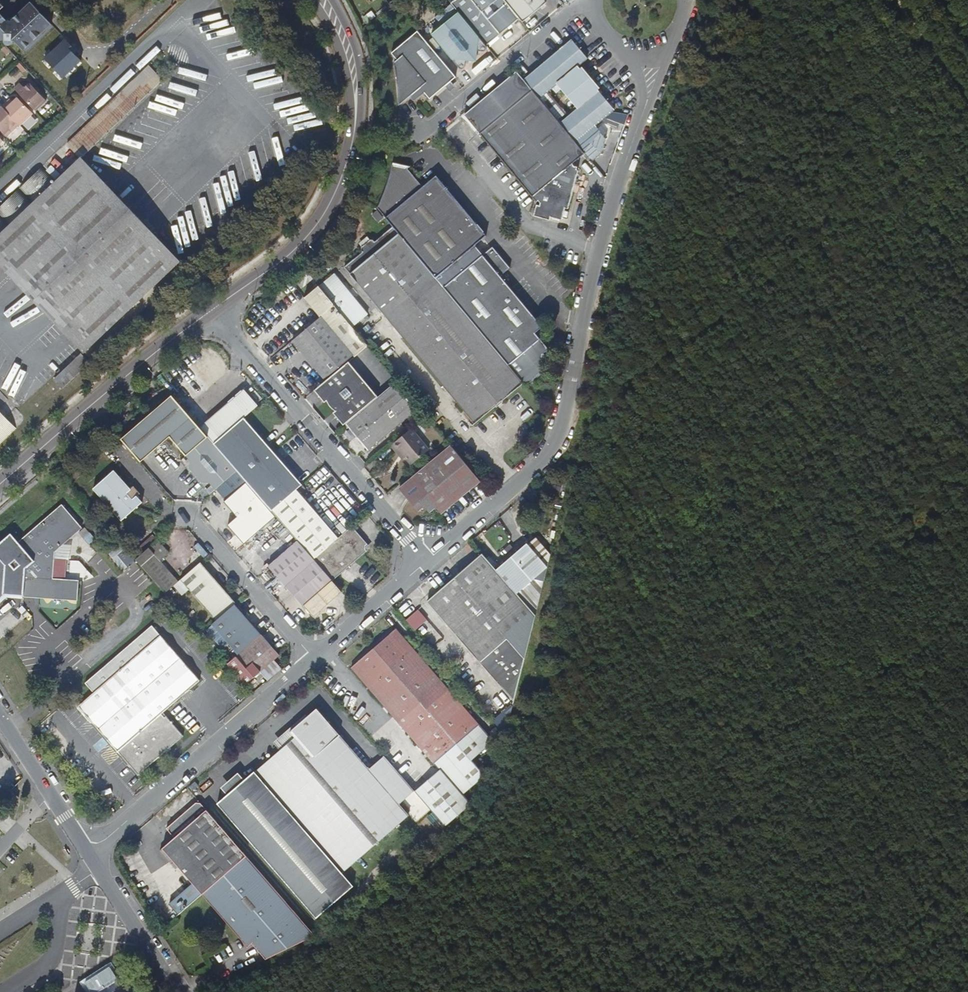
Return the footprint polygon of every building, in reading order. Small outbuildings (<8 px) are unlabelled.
[(505,0),(455,0),(452,3),(459,11),(487,45),(520,18),(505,0)] [(546,0),(505,0),(520,18),(523,22),(547,1),(546,0)] [(0,41),(4,41),(5,43),(6,44),(7,45),(9,45),(11,45),(12,44),(13,43),(15,39),(23,49),(52,23),(32,1),(13,19),(7,18),(0,10),(0,40),(0,41)] [(487,45),(459,11),(452,18),(451,25),(453,28),(451,31),(447,27),(441,27),(433,34),(453,57),(461,68),(463,68),(465,68),(466,67),(467,65),(467,60),(479,50),(487,50),(488,50),(489,48),(487,45)] [(371,21),(376,16),(373,12),(367,16),(371,21)] [(451,25),(452,18),(441,27),(447,27),(451,31),(453,28),(451,25)] [(426,39),(419,30),(393,52),(398,59),(396,61),(397,69),(398,75),(399,81),(400,88),(400,93),(401,99),(401,104),(422,87),(431,98),(447,85),(452,81),(457,76),(441,57),(426,39)] [(453,57),(433,34),(426,39),(441,57),(453,57)] [(614,109),(597,89),(599,87),(583,68),(580,69),(578,67),(588,59),(572,39),(524,79),(533,90),(585,152),(592,161),(601,154),(606,139),(595,126),(614,109)] [(10,53),(0,41),(0,48),(7,56),(10,53)] [(478,60),(479,50),(467,60),(478,60)] [(26,70),(19,63),(17,65),(23,72),(26,70)] [(82,157),(161,80),(147,66),(66,144),(80,158),(82,157)] [(457,86),(452,81),(447,85),(452,91),(457,86)] [(14,87),(13,89),(21,97),(27,104),(34,111),(45,101),(28,83),(22,88),(18,83),(14,87)] [(569,165),(585,152),(533,90),(480,134),(537,202),(539,201),(541,202),(540,206),(538,205),(535,216),(551,220),(551,217),(563,219),(563,217),(565,210),(565,208),(570,204),(567,202),(569,196),(573,192),(570,190),(571,184),(576,180),(573,177),(574,171),(569,165)] [(27,104),(21,97),(18,100),(24,106),(27,104)] [(18,100),(16,98),(12,102),(9,105),(6,101),(3,104),(1,106),(18,125),(19,126),(32,114),(24,106),(18,100)] [(1,106),(0,107),(0,130),(6,136),(18,125),(1,106)] [(449,130),(445,134),(453,145),(457,142),(449,130)] [(180,261),(82,157),(80,158),(56,181),(0,235),(0,263),(85,352),(180,261)] [(487,236),(437,176),(423,187),(406,167),(393,164),(392,172),(390,178),(388,184),(386,191),(383,198),(378,209),(394,227),(436,278),(475,246),(487,236)] [(56,181),(54,179),(58,175),(50,168),(46,171),(42,167),(0,207),(0,235),(56,181)] [(436,278),(394,227),(376,242),(375,240),(371,241),(363,247),(363,252),(363,253),(345,268),(475,422),(523,382),(436,278)] [(486,250),(493,241),(489,237),(481,246),(486,250)] [(543,327),(501,276),(510,268),(493,247),(483,255),(475,246),(436,278),(523,382),(526,386),(546,370),(546,366),(542,362),(543,355),(548,351),(548,347),(536,333),(543,327)] [(92,359),(187,268),(180,261),(85,352),(92,359)] [(333,303),(320,287),(305,298),(321,318),(293,341),(325,379),(354,355),(355,356),(368,345),(367,343),(333,303)] [(381,331),(348,291),(333,303),(367,343),(381,331)] [(64,387),(90,362),(82,354),(56,379),(64,387)] [(328,399),(359,373),(349,361),(315,390),(325,402),(328,399)] [(337,411),(368,385),(359,373),(328,399),(337,411)] [(369,450),(417,409),(395,383),(347,425),(369,450)] [(344,425),(378,396),(368,385),(337,411),(334,413),(344,425)] [(244,417),(258,405),(245,390),(200,428),(214,443),(244,417)] [(200,428),(172,395),(122,439),(141,462),(171,437),(191,460),(190,468),(202,482),(212,483),(216,489),(238,471),(214,443),(200,428)] [(337,411),(328,399),(329,402),(330,405),(331,407),(333,409),(337,411)] [(0,407),(0,447),(20,428),(0,407)] [(303,485),(244,417),(214,443),(238,471),(247,482),(272,511),(297,490),(303,485)] [(430,449),(412,428),(395,442),(407,457),(413,463),(430,449)] [(407,457),(395,442),(392,445),(404,460),(407,457)] [(442,513),(481,481),(452,446),(400,489),(418,511),(425,506),(430,512),(436,507),(442,513)] [(143,502),(138,497),(140,494),(134,487),(131,489),(115,471),(94,489),(122,521),(143,502)] [(272,511),(247,482),(225,501),(238,517),(228,525),(245,544),(277,516),(272,511)] [(558,496),(559,487),(550,485),(549,495),(558,496)] [(338,538),(297,490),(272,511),(277,516),(298,541),(314,559),(338,538)] [(536,518),(547,509),(540,501),(530,511),(536,518)] [(55,560),(48,552),(80,525),(62,505),(22,540),(24,542),(21,545),(12,553),(7,552),(6,560),(3,564),(2,563),(0,565),(0,578),(5,579),(4,589),(25,591),(25,597),(78,600),(79,581),(54,579),(54,574),(55,561),(55,560)] [(56,551),(82,528),(80,525),(48,552),(55,560),(56,551)] [(333,581),(371,548),(352,526),(338,538),(314,559),(316,561),(332,580),(333,581)] [(83,537),(89,532),(86,528),(80,533),(83,537)] [(143,553),(158,540),(154,535),(139,547),(143,553)] [(544,581),(550,554),(536,537),(527,545),(527,544),(497,570),(516,592),(532,578),(544,581)] [(179,581),(161,561),(170,553),(158,540),(143,553),(136,559),(166,593),(179,581)] [(286,586),(316,561),(314,559),(298,541),(269,566),(286,586)] [(198,544),(194,548),(201,558),(206,554),(198,544)] [(136,559),(143,553),(139,547),(132,554),(136,559)] [(514,700),(537,616),(516,592),(497,570),(483,554),(428,601),(514,700)] [(69,575),(70,561),(55,561),(54,574),(69,575)] [(303,605),(332,580),(316,561),(286,586),(303,605)] [(237,603),(201,562),(181,579),(217,620),(235,605),(237,603)] [(537,616),(544,581),(532,578),(516,592),(537,616)] [(314,616),(343,592),(333,581),(305,605),(314,616)] [(261,635),(235,605),(217,620),(212,624),(238,654),(261,635)] [(416,632),(428,620),(418,610),(406,621),(416,632)] [(164,713),(201,681),(152,625),(86,683),(95,693),(79,707),(139,775),(184,736),(164,713)] [(439,769),(415,790),(427,804),(446,825),(472,803),(464,795),(486,776),(472,760),(495,741),(397,628),(390,634),(392,636),(370,654),(369,653),(352,668),(439,769)] [(246,685),(280,655),(262,634),(261,635),(238,654),(228,664),(246,685)] [(370,654),(392,636),(390,634),(369,653),(370,654)] [(492,721),(500,730),(517,713),(508,705),(492,721)] [(281,749),(218,803),(317,917),(357,884),(345,870),(410,814),(401,803),(415,790),(385,755),(370,768),(319,709),(318,709),(317,709),(315,710),(314,711),(308,716),(294,728),(293,730),(293,731),(293,733),(296,736),(281,749)] [(281,749),(296,736),(293,733),(293,731),(293,730),(294,728),(308,716),(307,714),(275,742),(281,749)] [(364,727),(364,734),(374,735),(375,728),(364,727)] [(194,791),(200,785),(197,782),(190,787),(194,791)] [(12,806),(19,798),(12,791),(4,799),(12,806)] [(247,856),(199,800),(167,828),(175,837),(163,848),(203,894),(247,856)] [(299,915),(247,856),(203,894),(224,917),(228,913),(253,942),(260,949),(299,915)] [(253,942),(228,913),(224,917),(249,946),(253,942)] [(268,958),(316,934),(299,915),(260,949),(268,958)]
